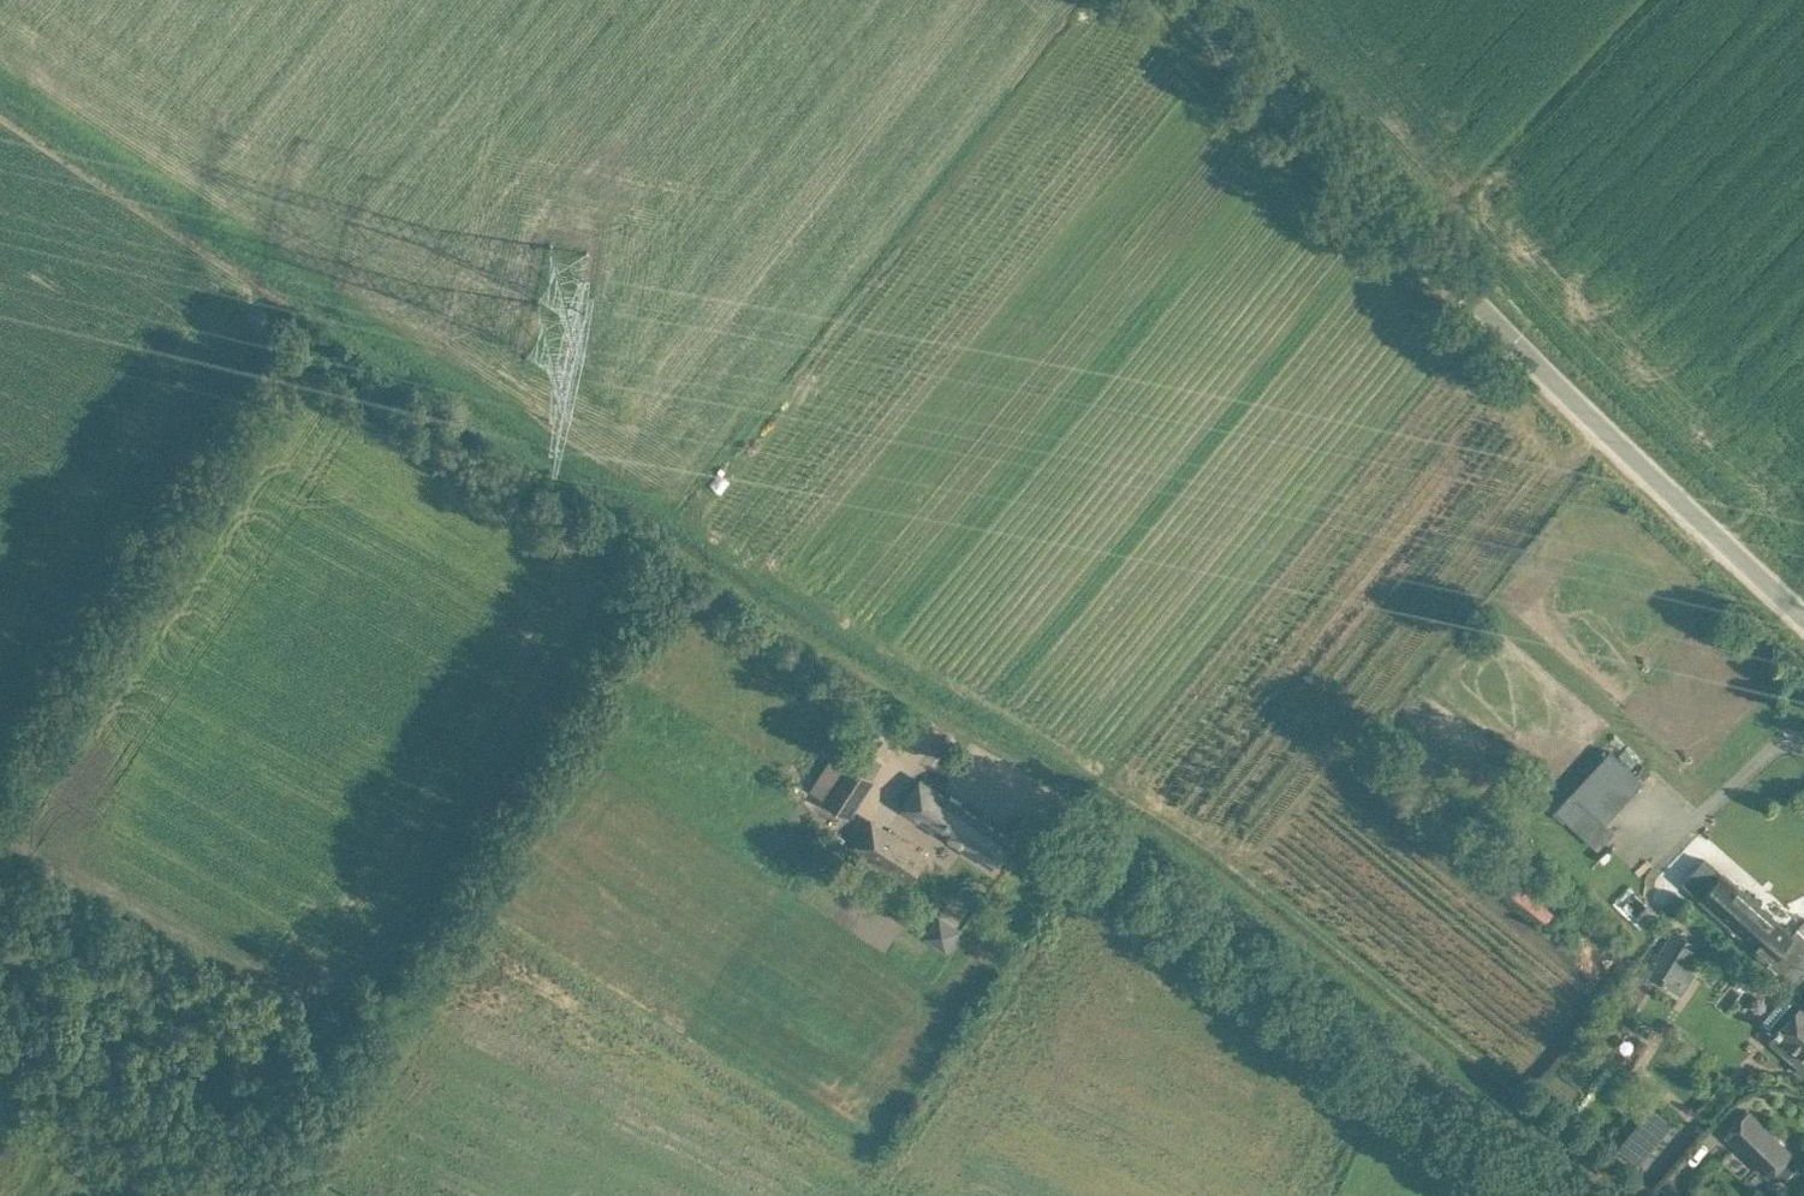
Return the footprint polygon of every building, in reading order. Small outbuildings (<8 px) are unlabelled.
[(834,751),(810,786),(829,798),(829,799),(849,813),(873,777),(870,775),(852,763),(849,761),(840,755),(834,751)] [(1011,837),(939,790),(921,778),(903,805),(993,864),(1011,837)] [(1586,802),(1608,822),(1629,800),(1606,780),(1586,802)] [(874,820),(858,844),(911,879),(927,855),(874,820)] [(1513,873),(1505,884),(1553,918),(1561,907),(1513,873)] [(1739,883),(1737,886),(1722,873),(1704,893),(1719,907),(1717,909),(1756,944),(1753,947),(1794,984),(1803,973),(1803,931),(1798,926),(1791,934),(1778,922),(1780,919),(1760,901),(1757,904),(1751,899),(1754,896),(1739,883)] [(1648,903),(1637,915),(1646,923),(1657,911),(1648,903)] [(938,918),(924,938),(947,954),(961,933),(938,918)] [(1659,951),(1652,947),(1645,960),(1669,975),(1680,958),(1686,962),(1699,941),(1675,926),(1659,951)] [(1803,1067),(1803,1002),(1795,995),(1785,1006),(1780,1002),(1763,1022),(1787,1043),(1783,1048),(1803,1067)] [(1770,1173),(1776,1167),(1792,1151),(1749,1109),(1728,1132),(1770,1173)]
